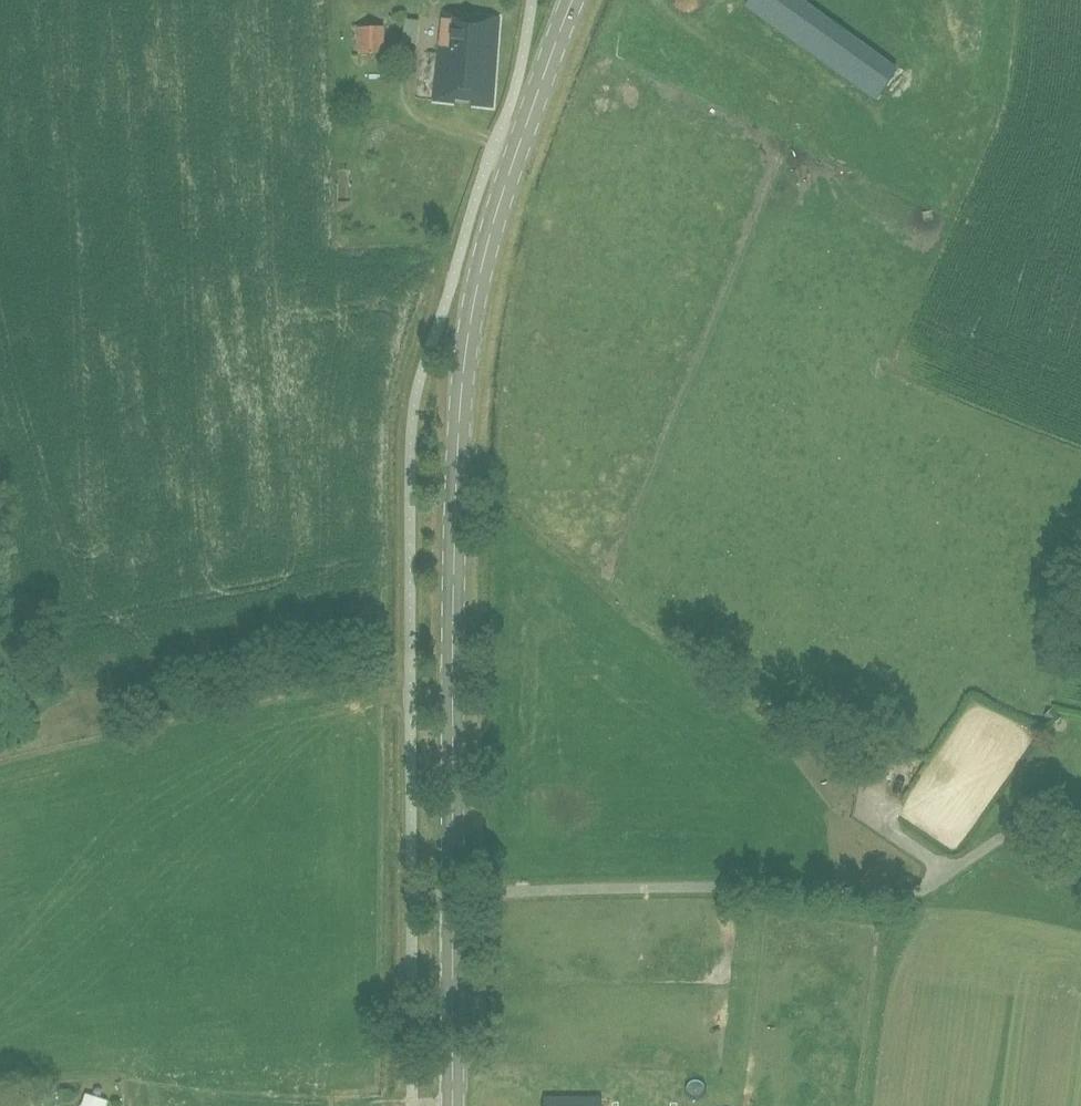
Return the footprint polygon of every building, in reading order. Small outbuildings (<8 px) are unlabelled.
[(492,107),(499,18),(443,13),(434,100),(455,102),(457,90),(472,91),(471,104),(492,107)] [(358,55),(385,53),(384,24),(358,26),(358,55)] [(668,1097),(544,1097),(544,1105),(668,1105),(668,1097)]
